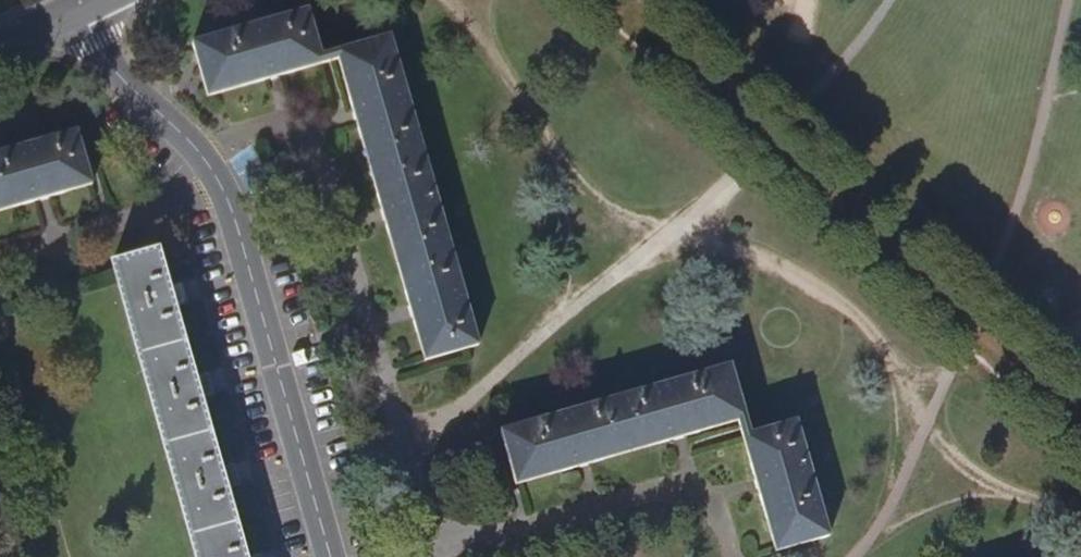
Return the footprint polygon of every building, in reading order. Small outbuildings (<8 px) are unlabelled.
[(211,97),(341,61),(425,364),(482,348),(393,36),(325,55),(313,12),(196,44),(211,97)] [(92,185),(78,131),(0,152),(0,210),(92,185)] [(160,251),(114,264),(198,556),(247,556),(160,251)] [(754,432),(732,364),(502,438),(519,491),(740,420),(777,551),(830,536),(797,418),(754,432)]
